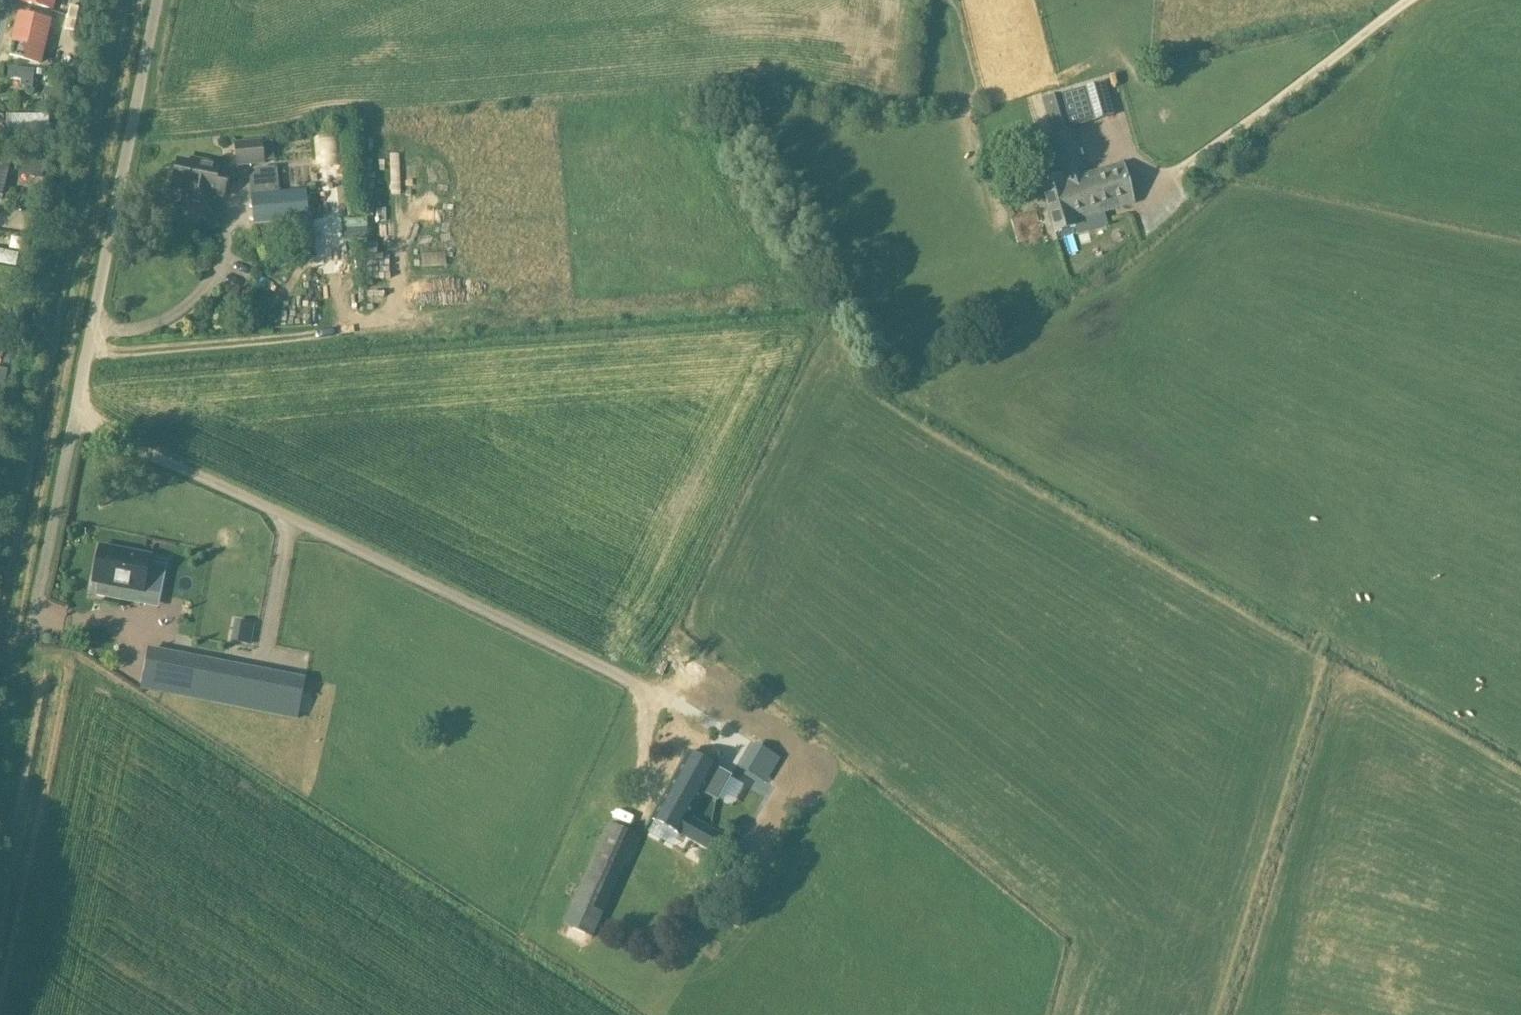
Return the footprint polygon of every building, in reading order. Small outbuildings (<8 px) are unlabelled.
[(41,64),(52,20),(19,11),(8,56),(41,64)] [(1041,182),(1055,232),(1077,226),(1075,221),(1134,204),(1123,163),(1087,173),(1074,130),(1115,116),(1106,82),(1043,103),(1053,136),(1047,138),(1059,177),(1041,182)] [(234,144),(237,167),(265,164),(263,140),(234,144)] [(179,161),(174,187),(187,189),(184,204),(210,210),(213,195),(224,197),(229,172),(219,170),(220,165),(193,160),(193,164),(179,161)] [(249,169),(252,194),(280,190),(277,165),(249,169)] [(2,196),(8,172),(0,170),(0,195),(2,196)] [(251,194),(254,225),(310,220),(307,189),(278,192),(251,194)] [(15,253),(0,249),(0,263),(12,265),(15,253)] [(141,596),(141,593),(145,593),(152,555),(100,545),(93,584),(100,585),(98,595),(122,600),(123,592),(141,596)] [(231,641),(253,643),(255,622),(233,620),(231,641)] [(307,680),(148,649),(141,690),(299,721),(307,680)] [(755,739),(738,766),(762,782),(773,766),(769,764),(776,752),(755,739)] [(688,753),(675,776),(704,792),(718,800),(718,799),(730,778),(731,776),(717,769),(688,753)] [(675,776),(652,818),(655,820),(680,834),(715,854),(711,861),(734,874),(747,850),(690,818),(704,792),(675,776)] [(639,837),(610,823),(564,925),(593,938),(639,837)]
